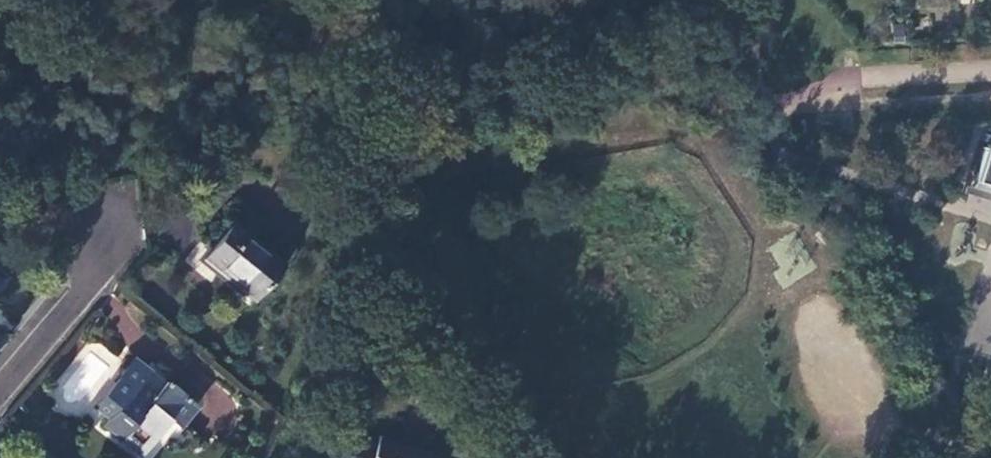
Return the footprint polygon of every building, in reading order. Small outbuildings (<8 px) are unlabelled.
[(982,144),(971,183),(990,189),(990,147),(982,144)] [(233,223),(208,253),(225,267),(221,273),(255,301),(284,265),(233,223)] [(132,361),(110,387),(113,389),(101,404),(113,414),(105,424),(123,439),(125,437),(143,452),(161,431),(159,429),(168,418),(179,427),(196,406),(167,382),(163,387),(132,361)] [(344,457),(436,457),(430,456),(378,437),(376,442),(353,434),(344,457)]
